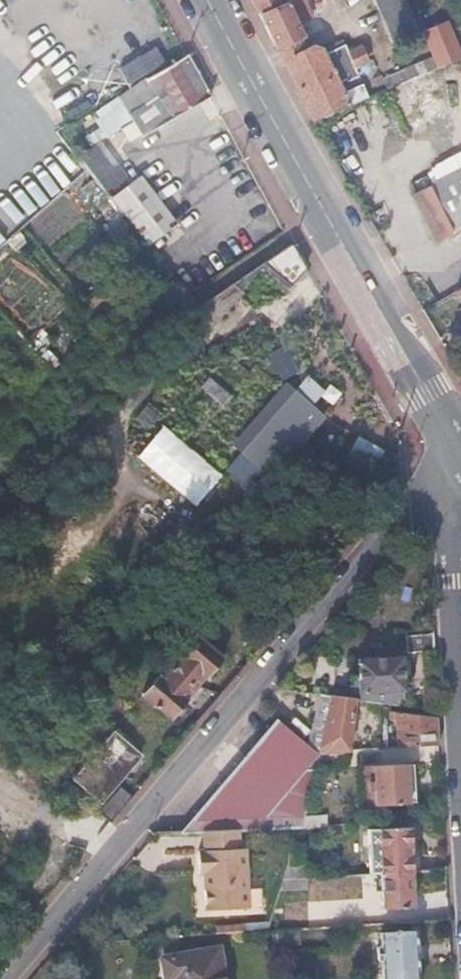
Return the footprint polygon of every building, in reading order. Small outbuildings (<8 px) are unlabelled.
[(278,50),(300,39),(295,27),(308,19),(298,0),(253,0),(263,19),(278,50)] [(392,43),(417,33),(400,0),(369,0),(392,43)] [(388,88),(460,57),(460,56),(445,22),(422,31),(433,55),(383,77),(388,88)] [(285,64),(313,120),(369,96),(362,85),(345,94),(340,84),(346,80),(347,83),(358,77),(355,69),(364,64),(358,49),(347,54),(340,42),(330,47),(333,53),(325,56),(321,46),(285,64)] [(145,133),(207,95),(185,55),(145,79),(157,94),(129,113),(134,119),(145,133)] [(76,154),(90,173),(104,191),(114,184),(109,175),(113,172),(97,142),(76,154)] [(108,197),(145,245),(173,223),(139,176),(108,197)] [(418,198),(446,246),(460,230),(460,176),(418,198)] [(292,285),(306,267),(292,243),(265,261),(292,285)] [(452,292),(460,307),(460,287),(452,292)] [(283,375),(232,440),(241,447),(224,469),(253,492),(321,408),(311,400),(323,385),(305,371),(294,384),(283,375)] [(432,651),(431,635),(406,636),(406,652),(432,651)] [(209,677),(223,660),(194,636),(178,652),(180,654),(160,677),(158,675),(141,694),(172,720),(188,702),(184,697),(203,675),(209,677)] [(403,690),(401,657),(356,660),(358,692),(403,690)] [(302,674),(299,691),(307,692),(310,675),(302,674)] [(331,692),(331,696),(351,700),(347,691),(333,690),(331,692)] [(273,716),(174,832),(207,830),(241,828),(295,826),(311,768),(341,767),(344,749),(347,749),(354,700),(351,700),(331,696),(321,694),(306,747),(273,716)] [(438,744),(436,717),(389,712),(389,719),(393,719),(394,747),(438,744)] [(101,803),(140,758),(112,735),(108,740),(99,735),(89,746),(97,752),(74,780),(101,803)] [(409,803),(407,764),(360,766),(362,806),(409,803)] [(381,874),(410,872),(408,826),(378,827),(381,874)] [(241,828),(207,830),(208,848),(202,848),(203,871),(213,871),(213,881),(209,887),(210,901),(214,908),(250,907),(247,846),(242,847),(241,828)] [(412,907),(410,872),(381,874),(382,909),(412,907)] [(372,874),(349,876),(350,887),(372,886),(372,874)] [(415,930),(380,931),(380,946),(376,947),(377,960),(381,960),(382,978),(417,978),(415,930)] [(219,948),(159,959),(163,978),(225,978),(219,948)]
